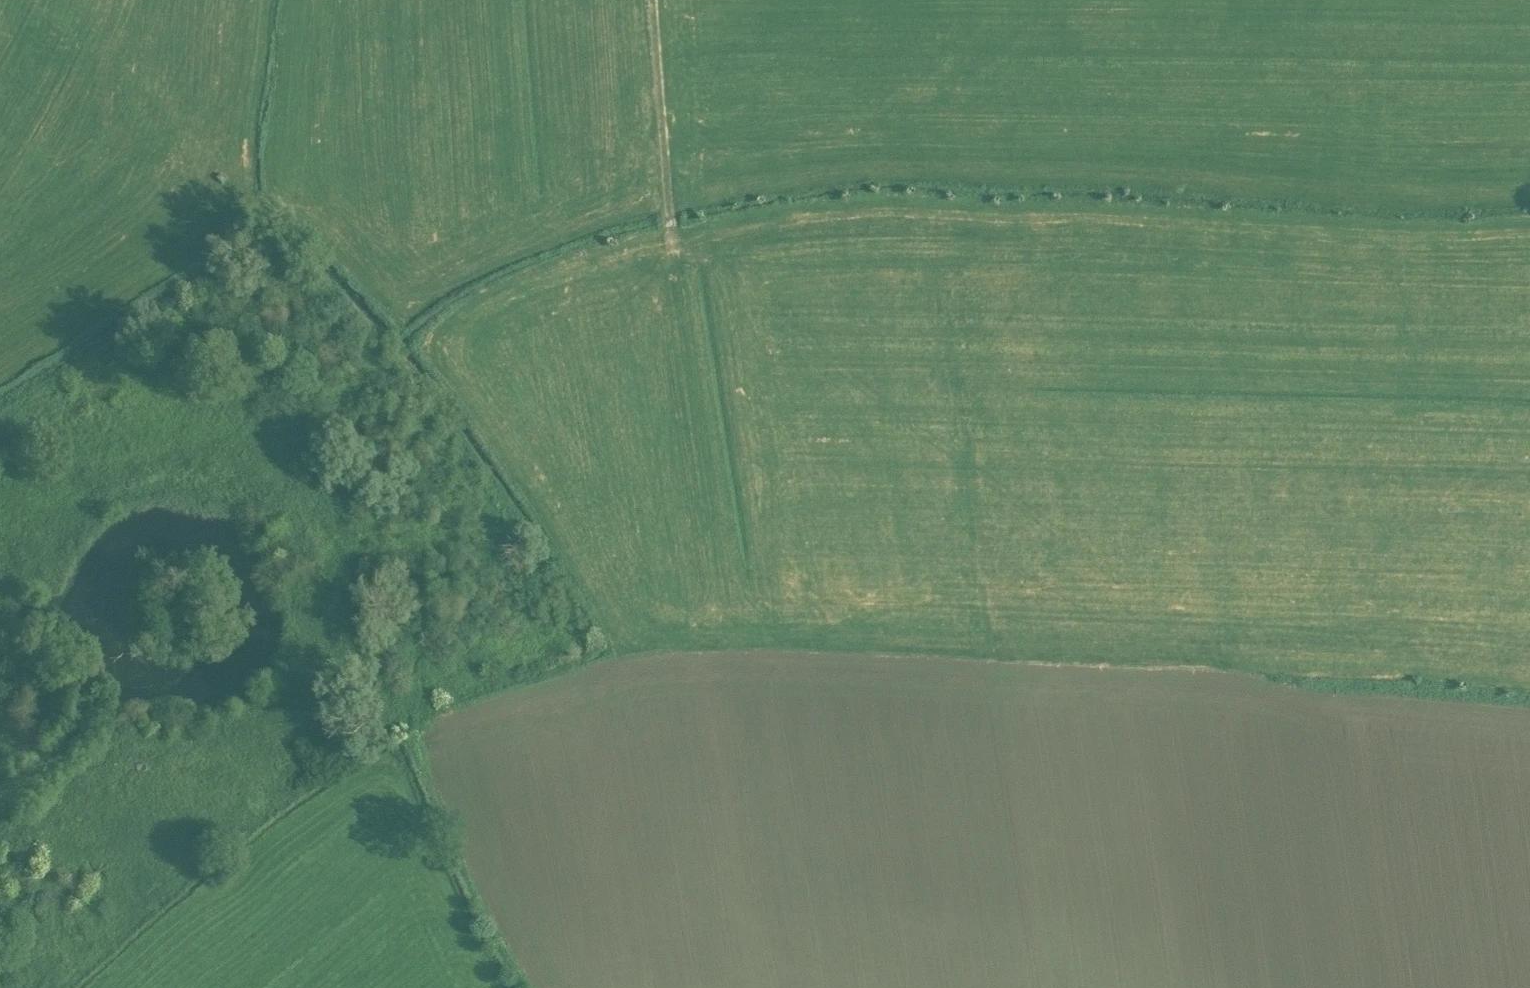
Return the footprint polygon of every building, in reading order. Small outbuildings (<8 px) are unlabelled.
[(221,173),(218,177),(223,182),(227,179),(221,173)]
